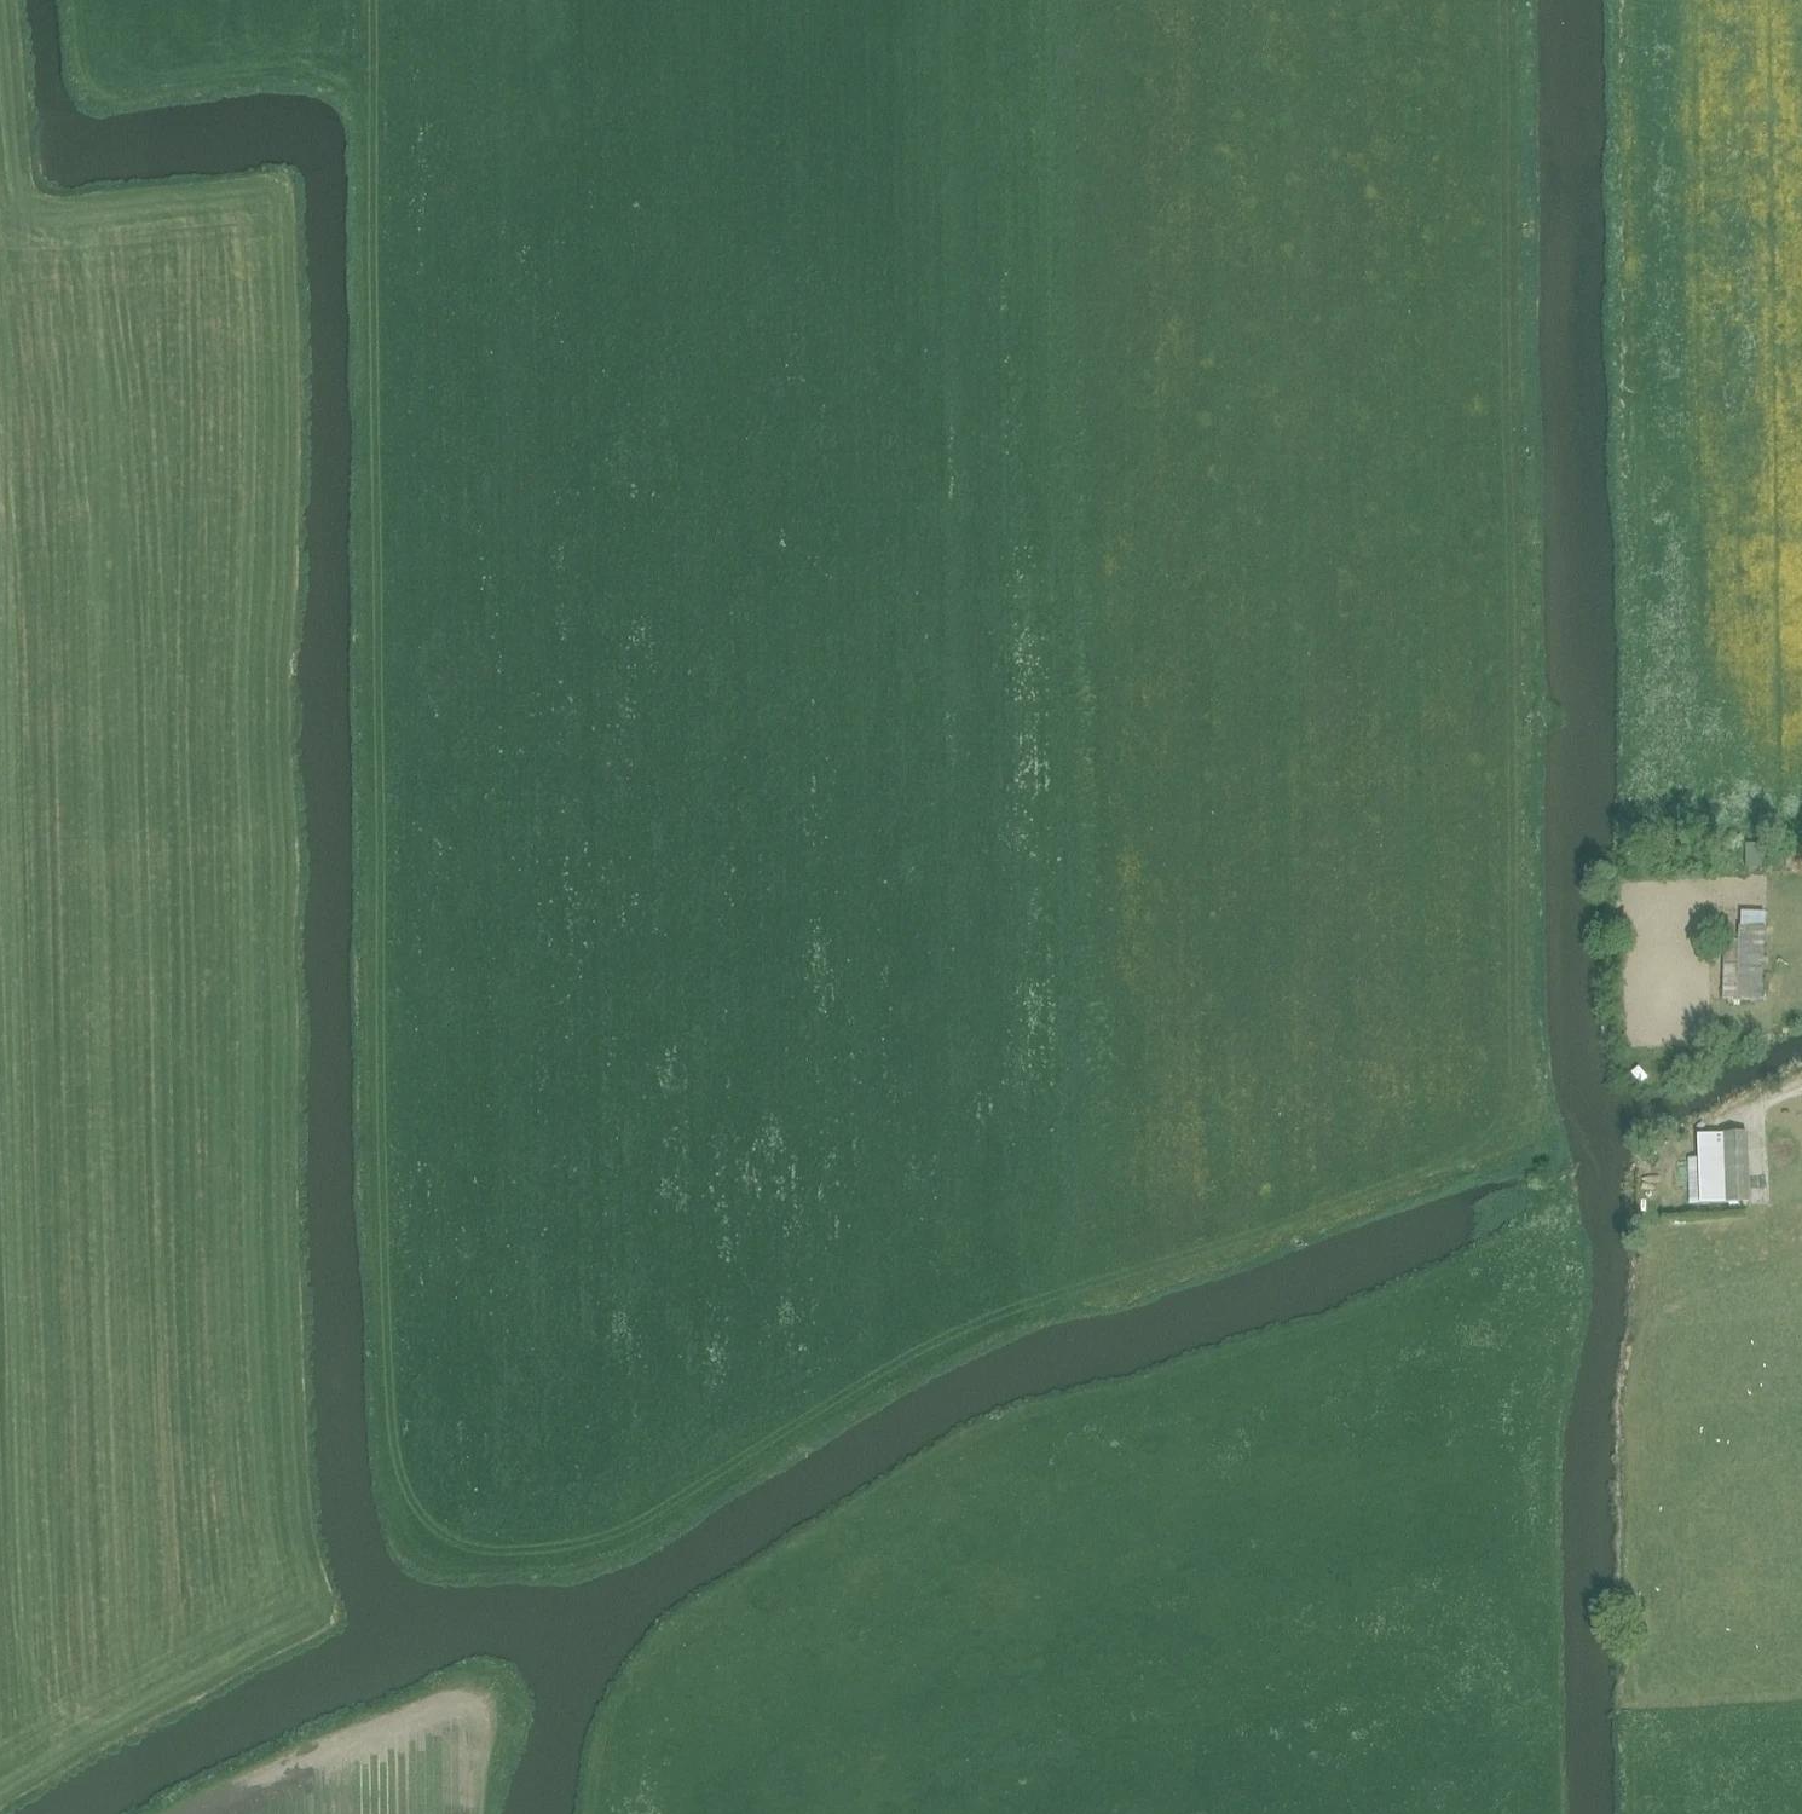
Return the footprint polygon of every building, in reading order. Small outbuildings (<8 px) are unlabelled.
[(1735,931),(1736,949),(1762,947),(1761,929),(1735,931)] [(1737,962),(1719,962),(1717,1006),(1736,1007),(1737,962)] [(1723,1136),(1726,1201),(1750,1201),(1747,1135),(1723,1136)]
